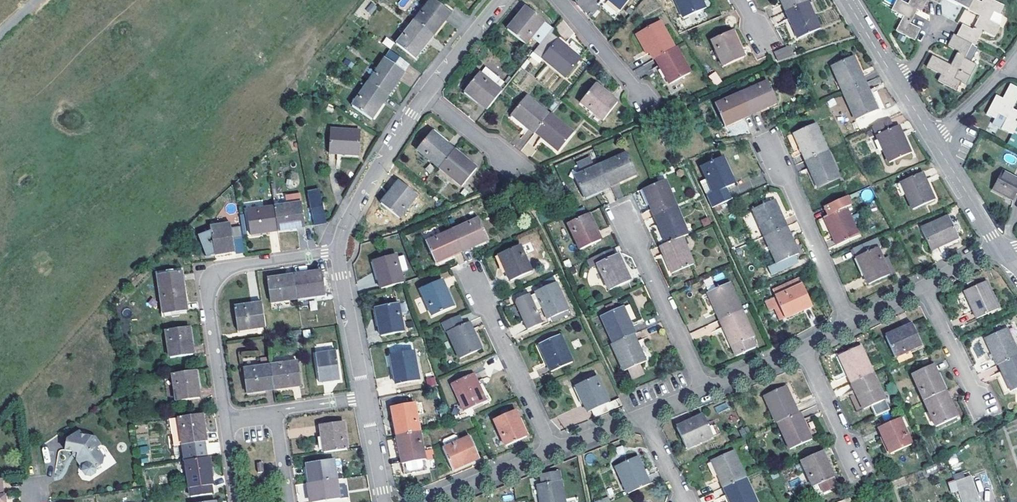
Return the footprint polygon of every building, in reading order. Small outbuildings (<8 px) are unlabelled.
[(433,35),(451,12),(434,0),(431,0),(414,21),(433,35)] [(621,9),(628,0),(609,0),(621,9)] [(702,0),(669,0),(677,19),(682,17),(705,7),(702,0)] [(807,0),(780,0),(785,12),(807,2),(807,0)] [(919,29),(910,24),(916,10),(920,12),(926,0),(909,0),(907,4),(899,0),(896,0),(891,11),(903,17),(896,31),(913,40),(919,29)] [(972,0),(949,0),(964,8),(967,9),(972,0)] [(967,9),(979,16),(971,30),(962,25),(956,36),(971,44),(974,45),(982,31),(993,37),(999,25),(989,20),(993,12),(998,14),(1002,5),(992,0),(981,0),(981,2),(977,0),(972,0),(967,9)] [(807,2),(785,12),(797,38),(819,29),(807,2)] [(372,4),(368,11),(372,14),(377,8),(372,4)] [(531,37),(539,44),(548,33),(551,28),(526,7),(508,29),(525,44),(531,37)] [(554,27),(565,40),(574,33),(563,20),(554,27)] [(433,35),(414,21),(397,44),(416,58),(433,35)] [(655,59),(675,48),(660,21),(638,32),(653,59),(655,59)] [(743,57),(732,31),(711,41),(715,49),(718,58),(722,66),(743,57)] [(580,59),(548,33),(539,44),(533,51),(565,77),(580,59)] [(963,59),(971,44),(956,36),(953,34),(947,45),(957,51),(950,65),(932,56),(926,67),(940,75),(937,81),(955,90),(959,82),(964,85),(975,64),(963,59)] [(390,48),(394,42),(386,37),(382,43),(390,48)] [(675,48),(655,59),(669,84),(690,72),(676,47),(675,48)] [(786,47),(773,53),(777,61),(790,57),(786,47)] [(718,58),(715,49),(709,52),(713,60),(718,58)] [(865,84),(853,56),(831,66),(843,93),(865,84)] [(405,71),(385,59),(369,82),(388,95),(405,71)] [(544,85),(555,75),(546,66),(536,76),(544,85)] [(494,84),(499,77),(485,67),(480,74),(478,73),(464,92),(486,110),(501,90),(494,84)] [(719,81),(714,72),(709,75),(714,84),(719,81)] [(494,84),(501,90),(507,83),(499,77),(494,84)] [(868,82),(870,87),(881,82),(879,77),(868,82)] [(741,93),(750,115),(777,103),(767,81),(741,93)] [(388,95),(369,82),(352,106),(372,119),(388,95)] [(616,102),(594,84),(580,103),(602,120),(616,102)] [(865,84),(843,93),(855,119),(877,109),(865,84)] [(1012,108),(1016,98),(1016,89),(1010,85),(1002,99),(996,95),(986,114),(994,118),(997,113),(1006,118),(1000,128),(1012,133),(1015,127),(1016,128),(1016,111),(1012,108)] [(750,115),(741,93),(715,104),(724,127),(750,115)] [(535,132),(549,114),(526,96),(511,114),(534,133),(535,132)] [(655,105),(645,108),(649,118),(659,114),(655,105)] [(549,114),(535,132),(558,151),(573,132),(550,113),(549,114)] [(805,160),(827,151),(815,124),(793,134),(805,160)] [(910,152),(898,126),(876,135),(888,162),(910,152)] [(358,155),(360,130),(331,129),(329,153),(358,155)] [(454,149),(432,132),(417,150),(439,168),(454,149)] [(454,149),(439,168),(461,186),(476,167),(454,149)] [(827,151),(805,160),(817,188),(839,178),(827,151)] [(636,175),(626,153),(600,164),(610,186),(636,175)] [(701,167),(707,180),(700,183),(706,196),(712,208),(729,201),(724,189),(734,184),(722,158),(701,167)] [(600,164),(592,168),(589,161),(580,165),(583,172),(574,176),(584,199),(610,186),(600,164)] [(1002,171),(991,190),(1012,201),(1016,195),(1016,196),(1016,179),(1002,171)] [(933,200),(921,174),(900,183),(912,210),(933,200)] [(655,216),(678,207),(666,179),(655,183),(639,191),(646,206),(650,205),(651,209),(655,216)] [(417,195),(398,180),(381,203),(400,217),(417,195)] [(306,192),(314,225),(326,222),(320,189),(306,192)] [(275,207),(278,230),(304,226),(300,194),(286,196),(287,205),(275,207)] [(823,218),(817,221),(827,241),(833,238),(836,245),(857,235),(846,209),(850,207),(846,198),(823,208),(827,217),(823,218)] [(764,237),(787,227),(774,200),(752,210),(764,237)] [(251,234),(278,230),(275,207),(248,211),(251,234)] [(678,207),(655,216),(667,244),(681,238),(690,234),(678,207)] [(601,240),(588,214),(577,219),(567,224),(580,250),(601,240)] [(957,238),(947,216),(921,228),(931,250),(957,238)] [(452,230),(462,252),(488,241),(477,219),(452,230)] [(235,251),(230,224),(211,226),(212,232),(213,237),(204,238),(207,256),(215,255),(235,251)] [(787,227),(764,237),(776,264),(799,253),(787,227)] [(462,252),(452,230),(426,241),(436,263),(462,252)] [(207,258),(215,255),(207,256),(204,238),(213,237),(212,232),(199,237),(207,258)] [(693,264),(681,238),(667,244),(659,247),(671,274),(693,264)] [(875,239),(852,249),(868,284),(887,275),(888,276),(893,274),(885,256),(881,259),(876,249),(879,248),(875,239)] [(531,271),(520,245),(498,255),(510,281),(531,271)] [(614,257),(610,249),(588,260),(592,268),(597,266),(608,290),(630,280),(618,255),(614,257)] [(381,288),(403,282),(396,255),(373,261),(381,288)] [(402,271),(407,270),(403,255),(399,256),(402,271)] [(294,275),(297,299),(325,295),(321,271),(294,275)] [(180,272),(158,276),(163,314),(187,310),(180,272)] [(297,299),(294,275),(267,280),(271,303),(297,299)] [(707,290),(714,287),(711,277),(704,279),(707,290)] [(453,305),(441,280),(420,290),(432,315),(453,305)] [(964,291),(971,308),(976,318),(997,308),(985,282),(964,291)] [(569,309),(557,283),(535,293),(536,295),(542,309),(546,319),(569,309)] [(741,310),(729,283),(707,293),(719,320),(741,310)] [(775,296),(786,319),(811,306),(801,285),(775,296)] [(971,308),(964,291),(958,294),(965,310),(971,308)] [(542,309),(536,295),(530,297),(529,295),(517,301),(515,304),(527,331),(542,324),(537,311),(542,309)] [(786,319),(775,296),(770,299),(774,309),(780,321),(786,319)] [(770,311),(774,309),(770,299),(765,302),(770,311)] [(265,326),(261,303),(234,307),(237,330),(265,326)] [(404,331),(398,304),(375,308),(381,336),(404,331)] [(602,317),(613,343),(633,334),(635,333),(623,307),(602,317)] [(741,310),(719,320),(735,355),(754,347),(751,338),(754,337),(741,310)] [(448,331),(463,324),(459,316),(444,322),(448,331)] [(690,333),(693,340),(719,328),(716,321),(690,333)] [(481,348),(469,322),(463,324),(448,331),(460,358),(481,348)] [(921,346),(911,325),(886,336),(895,357),(921,346)] [(193,353),(189,327),(166,330),(170,358),(193,353)] [(1016,356),(1016,352),(1006,329),(984,338),(997,365),(998,364),(1016,356)] [(613,343),(612,344),(624,370),(628,369),(641,363),(645,361),(637,342),(633,334),(613,343)] [(572,362),(561,336),(539,345),(543,354),(551,371),(572,362)] [(850,383),(873,373),(861,347),(839,357),(850,383)] [(339,379),(335,352),(316,354),(320,382),(339,379)] [(419,379),(413,352),(391,356),(396,384),(419,379)] [(998,364),(1010,391),(1016,388),(1016,356),(998,364)] [(270,366),(273,389),(300,386),(297,362),(270,366)] [(641,363),(628,369),(633,380),(647,374),(641,363)] [(273,389),(270,366),(244,369),(247,393),(273,389)] [(945,392),(933,366),(911,375),(923,402),(945,392)] [(195,370),(172,373),(176,401),(199,397),(195,370)] [(575,386),(597,377),(594,371),(568,383),(570,389),(575,386)] [(873,373),(850,383),(862,409),(885,399),(873,373)] [(485,401),(473,374),(452,384),(464,411),(485,401)] [(435,385),(435,377),(426,377),(426,386),(435,385)] [(609,402),(597,377),(575,386),(587,412),(591,410),(595,416),(621,405),(618,398),(609,402)] [(776,422),(797,413),(785,387),(764,396),(776,423),(776,422)] [(945,392),(923,402),(934,427),(956,417),(945,392)] [(850,396),(856,410),(860,408),(854,394),(850,396)] [(715,407),(717,413),(729,408),(726,402),(715,407)] [(397,435),(419,431),(414,403),(392,407),(397,435)] [(526,437),(515,411),(494,420),(506,446),(526,437)] [(797,413),(776,422),(789,449),(811,439),(799,412),(797,413)] [(202,414),(179,417),(183,445),(206,441),(202,414)] [(712,436),(703,415),(676,427),(686,448),(712,436)] [(911,444),(899,418),(878,428),(889,454),(911,444)] [(324,452),(347,449),(343,422),(321,425),(324,452)] [(419,431),(397,435),(401,463),(424,459),(419,431)] [(94,475),(95,469),(100,465),(102,459),(96,448),(99,446),(95,438),(81,436),(78,432),(66,440),(64,452),(73,453),(77,453),(76,458),(75,461),(79,468),(81,469),(81,473),(83,476),(90,478),(94,475)] [(479,459),(469,437),(459,441),(457,436),(454,435),(444,440),(443,442),(445,448),(443,449),(453,470),(479,459)] [(745,478),(733,451),(711,460),(723,488),(745,478)] [(817,494),(831,488),(827,480),(833,478),(834,477),(822,451),(801,461),(812,487),(814,486),(817,494)] [(207,456),(184,460),(190,498),(212,494),(211,485),(212,484),(207,456)] [(628,493),(649,484),(637,457),(616,467),(628,493)] [(310,482),(336,478),(333,459),(307,463),(310,482)] [(262,462),(253,464),(254,473),(263,472),(262,462)] [(953,477),(961,501),(980,501),(971,476),(965,478),(963,473),(953,477)] [(313,501),(318,501),(344,498),(341,478),(336,478),(310,482),(313,501)] [(723,488),(730,501),(756,501),(745,478),(723,488)] [(836,486),(833,478),(827,480),(831,488),(836,486)] [(560,480),(537,484),(541,501),(564,501),(560,480)]
